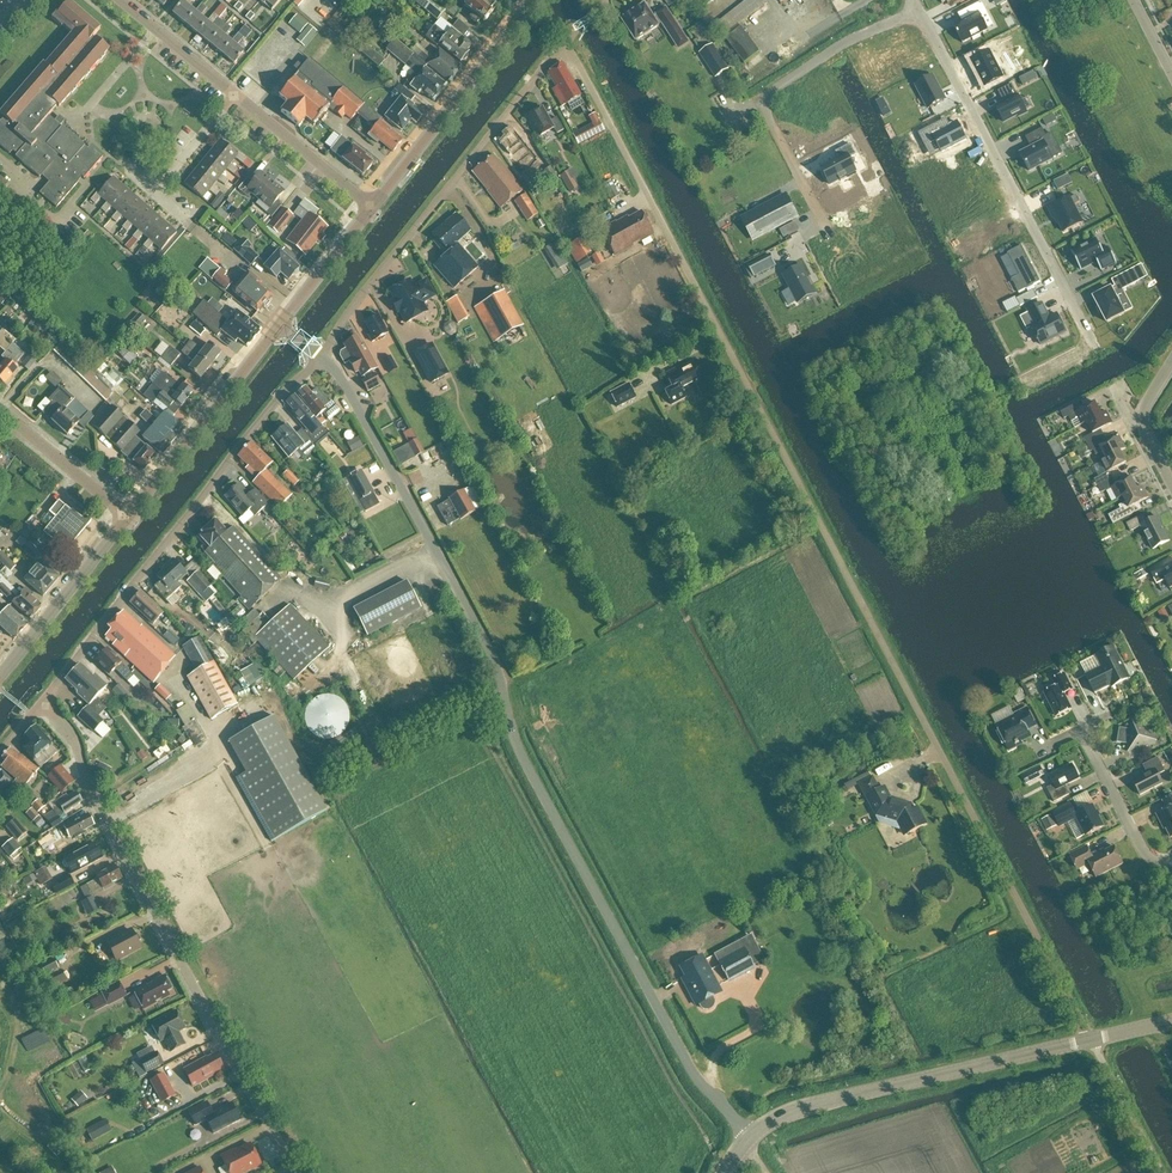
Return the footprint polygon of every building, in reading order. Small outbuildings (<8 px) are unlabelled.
[(163,8),(170,0),(153,0),(163,8)] [(172,15),(185,26),(195,14),(188,8),(195,0),(185,0),(172,15)] [(259,2),(264,6),(266,4),(273,10),(282,0),(261,0),(259,2)] [(444,13),(428,0),(417,0),(414,3),(437,22),(444,13)] [(497,8),(488,0),(471,0),(464,8),(473,15),(470,19),(476,25),(480,21),(484,24),(497,8)] [(669,8),(674,5),(671,0),(664,0),(669,8)] [(727,33),(770,1),(769,0),(750,0),(720,23),(727,33)] [(988,29),(979,14),(986,10),(981,1),(960,12),(965,21),(954,27),(962,43),(971,38),(972,40),(980,36),(979,34),(988,29)] [(109,51),(94,37),(100,30),(69,3),(58,15),(56,14),(51,20),(61,28),(63,27),(72,35),(45,66),(43,65),(0,115),(4,118),(0,122),(0,146),(10,155),(13,151),(17,155),(15,158),(39,179),(44,174),(51,180),(39,194),(56,209),(83,179),(84,180),(103,158),(90,147),(88,149),(62,127),(61,129),(48,117),(57,107),(59,108),(109,51)] [(759,17),(772,8),(769,3),(756,12),(759,17)] [(238,13),(243,7),(238,4),(233,10),(238,13)] [(445,10),(455,19),(460,12),(450,4),(445,10)] [(202,5),(195,14),(185,26),(197,36),(207,24),(200,18),(207,10),(202,5)] [(646,5),(623,20),(637,42),(660,26),(659,26),(662,24),(675,43),(685,37),(667,9),(657,15),(658,16),(655,18),(646,5)] [(222,6),(214,15),(219,19),(227,10),(222,6)] [(368,14),(359,7),(352,14),(362,22),(368,14)] [(250,23),(254,17),(250,13),(245,19),(250,23)] [(214,15),(207,24),(197,36),(209,46),(219,33),(212,28),(219,20),(214,15)] [(288,26),(300,35),(308,26),(296,16),(288,26)] [(458,22),(451,30),(440,21),(426,39),(437,48),(439,46),(461,63),(473,48),(462,40),(469,31),(458,22)] [(226,25),(219,33),(209,46),(221,56),(231,43),(224,38),(231,30),(226,25)] [(730,38),(755,69),(769,57),(745,26),(730,38)] [(231,43),(221,56),(234,66),(244,54),(237,48),(243,40),(238,35),(231,43)] [(395,41),(386,52),(405,67),(414,57),(395,41)] [(385,62),(363,44),(357,51),(379,69),(385,62)] [(713,46),(700,54),(716,79),(729,70),(713,46)] [(450,84),(461,70),(439,51),(430,62),(423,56),(420,59),(450,84)] [(1003,79),(990,53),(972,62),(986,88),(1003,79)] [(434,103),(447,88),(425,70),(427,67),(414,57),(405,67),(413,74),(404,84),(419,96),(422,93),(434,103)] [(331,104),(343,89),(310,61),(294,81),(327,108),(331,104)] [(562,64),(548,74),(556,89),(552,91),(562,107),(581,96),(562,64)] [(933,78),(916,87),(928,110),(946,101),(933,78)] [(327,108),(305,90),(294,81),(279,99),(288,106),(281,114),(299,129),(305,120),(314,127),(317,123),(320,126),(327,118),(324,116),(329,110),(327,108)] [(1005,104),(996,108),(1004,123),(1018,116),(1018,118),(1027,113),(1018,97),(1012,85),(998,93),(1003,101),(1003,100),(1005,104)] [(416,125),(423,116),(410,105),(415,99),(399,86),(392,95),(399,101),(385,119),(402,133),(411,122),(416,125)] [(357,114),(364,106),(343,89),(331,104),(336,108),(332,113),(342,120),(345,116),(351,121),(357,114)] [(879,108),(885,105),(882,99),(876,102),(879,108)] [(357,114),(374,129),(379,122),(380,122),(381,122),(382,120),(364,105),(364,106),(357,114)] [(557,135),(563,131),(556,119),(550,123),(542,109),(527,117),(539,138),(554,130),(557,135)] [(379,122),(374,129),(370,134),(367,137),(377,145),(380,142),(393,153),(403,140),(381,122),(380,122),(379,122)] [(937,125),(919,135),(925,146),(936,140),(942,153),(966,141),(958,124),(941,132),(937,125)] [(601,125),(576,138),(580,144),(605,131),(601,125)] [(514,166),(530,152),(510,128),(501,135),(504,138),(498,143),(509,156),(508,158),(514,166)] [(1021,156),(1029,172),(1053,160),(1042,139),(1047,137),(1043,129),(1026,138),(1029,146),(1030,146),(1032,150),(1021,156)] [(366,158),(341,138),(330,152),(362,178),(372,165),(365,159),(366,158)] [(220,141),(211,152),(229,167),(231,165),(235,159),(242,165),(246,160),(239,154),(238,155),(220,141)] [(855,170),(848,156),(854,153),(849,143),(834,151),(838,158),(820,168),(829,184),(838,178),(839,180),(847,176),(846,174),(855,170)] [(211,152),(202,163),(220,178),(222,176),(227,170),(234,176),(238,171),(231,165),(229,167),(211,152)] [(500,209),(523,191),(499,162),(498,162),(493,156),(472,173),(487,192),(500,209)] [(246,160),(242,165),(248,170),(252,165),(246,160)] [(202,163),(194,174),(212,188),(213,187),(218,181),(225,187),(229,182),(222,176),(220,178),(202,163)] [(557,181),(549,168),(543,173),(550,185),(557,181)] [(238,171),(234,176),(240,181),(243,176),(238,171)] [(567,173),(561,176),(570,193),(578,189),(573,180),(572,181),(567,173)] [(935,173),(916,183),(920,191),(939,181),(935,173)] [(194,174),(184,185),(202,200),(209,192),(216,198),(220,193),(213,187),(212,188),(194,174)] [(258,200),(272,184),(261,174),(253,184),(248,179),(238,191),(243,195),(247,191),(258,200)] [(97,194),(90,201),(95,205),(101,198),(107,204),(108,205),(124,187),(113,178),(98,195),(97,194)] [(619,197),(611,182),(603,186),(612,202),(619,197)] [(272,184),(258,200),(270,210),(266,214),(272,218),(281,207),(276,203),(284,193),(272,184)] [(107,204),(101,210),(106,214),(111,208),(117,213),(119,214),(134,197),(124,187),(108,205),(107,204)] [(221,202),(225,198),(220,194),(217,199),(221,202)] [(525,196),(513,203),(526,223),(537,215),(525,196)] [(787,196),(742,220),(743,220),(751,216),(760,232),(777,223),(779,228),(798,217),(787,196)] [(117,213),(111,220),(116,224),(122,217),(128,222),(129,223),(145,206),(134,197),(119,214),(117,213)] [(1083,224),(1074,207),(1080,204),(1076,197),(1070,201),(1069,199),(1049,210),(1054,220),(1057,219),(1065,234),(1083,224)] [(128,222),(122,229),(126,233),(133,226),(138,231),(140,233),(155,215),(145,206),(129,223),(128,222)] [(278,235),(282,231),(294,217),(284,208),(269,227),(278,235)] [(629,219),(627,217),(616,224),(616,223),(600,232),(614,257),(653,235),(641,213),(629,219)] [(138,231),(132,238),(137,242),(143,235),(149,240),(150,242),(166,224),(155,215),(140,233),(138,231)] [(305,256),(326,229),(309,215),(287,243),(305,256)] [(445,257),(434,267),(447,282),(443,286),(449,293),(453,289),(477,268),(456,243),(469,232),(456,216),(433,236),(441,245),(438,248),(445,257)] [(257,227),(248,218),(241,224),(250,233),(257,227)] [(262,221),(259,224),(265,229),(270,223),(266,219),(263,222),(262,221)] [(149,240),(143,247),(148,251),(153,245),(161,251),(176,234),(166,224),(150,242),(149,240)] [(796,224),(781,232),(784,239),(799,231),(796,224)] [(86,244),(93,237),(88,232),(81,240),(86,244)] [(234,245),(225,237),(222,240),(231,249),(234,245)] [(570,247),(580,264),(595,255),(585,238),(570,247)] [(129,251),(135,244),(131,240),(125,247),(129,251)] [(252,266),(259,258),(249,250),(251,248),(243,240),(234,250),(252,266)] [(1109,249),(1103,252),(1097,240),(1072,253),(1081,271),(1097,262),(1101,271),(1117,263),(1109,249)] [(556,272),(565,267),(552,245),(543,250),(556,272)] [(1022,247),(1008,254),(1009,256),(1001,260),(1012,280),(1019,294),(1041,283),(1022,247)] [(299,269),(279,251),(264,268),(276,279),(280,274),(288,281),(292,277),(295,277),(298,274),(298,270),(299,269)] [(755,278),(776,267),(770,256),(749,267),(755,278)] [(862,263),(865,269),(871,266),(868,260),(862,263)] [(588,270),(584,263),(578,266),(582,274),(588,270)] [(805,264),(787,273),(801,301),(819,291),(805,264)] [(212,280),(226,292),(232,285),(224,278),(226,275),(220,270),(212,280)] [(1133,310),(1123,291),(1140,282),(1133,270),(1112,281),(1115,288),(1094,299),(1099,308),(1102,315),(1103,315),(1107,324),(1124,315),(1124,314),(1133,310)] [(233,292),(255,312),(257,313),(272,296),(260,286),(261,285),(248,274),(233,292)] [(871,282),(874,288),(880,285),(877,279),(871,282)] [(409,281),(390,291),(395,300),(391,302),(397,315),(400,313),(407,324),(427,313),(422,303),(435,296),(426,281),(414,288),(409,281)] [(0,291),(0,301),(3,304),(8,298),(0,291)] [(1038,299),(1034,292),(1017,300),(1021,308),(1038,299)] [(493,345),(523,328),(504,293),(473,309),(493,345)] [(461,324),(472,318),(461,296),(449,303),(461,324)] [(1021,308),(1017,300),(1016,298),(1011,301),(1016,310),(1021,308)] [(237,340),(245,347),(247,349),(261,331),(237,312),(228,323),(204,302),(193,315),(217,337),(221,332),(235,343),(237,340)] [(1066,333),(1057,316),(1050,319),(1042,305),(1028,312),(1036,327),(1032,329),(1041,346),(1066,333)] [(34,318),(27,310),(18,319),(26,327),(34,318)] [(130,326),(136,331),(146,320),(140,315),(130,326)] [(370,344),(388,334),(378,317),(365,325),(371,336),(367,338),(370,344)] [(189,329),(200,338),(205,331),(195,323),(189,329)] [(6,354),(2,358),(6,362),(0,368),(0,382),(5,386),(18,370),(14,367),(24,355),(12,345),(16,341),(6,332),(0,339),(0,349),(6,354)] [(123,344),(130,351),(138,344),(145,351),(146,350),(132,336),(123,344)] [(346,351),(338,355),(344,366),(348,363),(349,363),(355,375),(358,373),(362,378),(365,376),(367,380),(362,383),(367,393),(380,386),(374,376),(371,377),(370,374),(377,370),(364,346),(361,347),(357,339),(343,346),(346,351)] [(186,347),(211,367),(221,355),(208,345),(203,352),(191,342),(186,347)] [(57,357),(65,349),(60,344),(52,352),(57,357)] [(124,360),(131,352),(122,344),(115,351),(124,360)] [(432,346),(416,355),(433,385),(448,376),(432,346)] [(161,358),(171,367),(180,356),(170,347),(161,358)] [(200,380),(211,367),(186,347),(182,353),(194,363),(188,370),(198,379),(200,380)] [(61,362),(69,353),(65,349),(57,357),(61,362)] [(66,366),(74,358),(69,353),(61,362),(66,366)] [(32,355),(21,367),(28,373),(39,361),(32,355)] [(398,370),(390,357),(382,361),(390,374),(398,370)] [(71,371),(79,362),(74,358),(66,366),(71,371)] [(92,358),(87,364),(94,371),(99,365),(92,358)] [(75,375),(84,367),(79,362),(71,371),(75,375)] [(682,392),(703,381),(694,363),(666,378),(672,389),(663,394),(670,407),(685,399),(682,392)] [(80,380),(88,371),(84,367),(75,375),(80,380)] [(85,384),(93,376),(88,371),(80,380),(85,384)] [(123,382),(114,373),(109,378),(118,387),(123,382)] [(170,410),(168,409),(174,401),(183,407),(194,393),(184,386),(182,389),(172,381),(163,374),(154,386),(162,393),(153,403),(167,414),(170,410)] [(90,389),(98,380),(93,376),(85,384),(90,389)] [(94,393),(102,385),(98,380),(90,389),(94,393)] [(99,398),(107,389),(102,385),(94,393),(99,398)] [(616,410),(635,400),(627,385),(608,395),(616,410)] [(43,414),(67,437),(79,425),(85,429),(94,418),(74,400),(61,388),(48,402),(51,404),(43,414)] [(326,423),(320,416),(323,414),(327,420),(339,410),(332,403),(329,405),(317,390),(311,395),(305,388),(304,389),(301,388),(298,391),(298,394),(295,397),(321,427),(326,423)] [(107,389),(99,398),(104,402),(112,394),(107,389)] [(321,428),(321,427),(295,397),(286,404),(293,412),(291,414),(311,436),(321,428)] [(1078,420),(1082,426),(1087,424),(1087,423),(1101,416),(1095,404),(1085,409),(1082,403),(1061,413),(1064,420),(1069,418),(1072,423),(1078,420)] [(94,427),(141,471),(143,472),(156,457),(135,439),(139,433),(112,408),(94,427)] [(157,424),(158,423),(145,412),(139,418),(152,430),(143,440),(162,456),(175,441),(157,424)] [(1087,446),(1104,438),(1101,431),(1113,425),(1107,413),(1101,416),(1087,423),(1087,424),(1093,435),(1084,440),(1087,446)] [(175,441),(185,429),(166,414),(158,423),(157,424),(175,441)] [(302,460),(317,448),(302,430),(295,436),(287,426),(272,439),(288,459),(296,453),(302,460)] [(423,453),(416,440),(410,430),(403,434),(416,457),(423,453)] [(1121,453),(1126,450),(1120,438),(1108,444),(1104,438),(1087,446),(1091,453),(1094,452),(1096,457),(1102,453),(1106,460),(1120,453),(1121,453)] [(279,509),(291,497),(265,472),(272,464),(251,444),(238,457),(249,468),(246,470),(256,480),(253,484),(279,509)] [(1126,464),(1121,453),(1120,453),(1106,460),(1094,466),(1099,475),(1105,472),(1107,474),(1095,481),(1098,488),(1113,480),(1110,473),(1126,464)] [(283,464),(288,470),(293,466),(287,460),(283,464)] [(294,488),(299,482),(287,471),(282,476),(294,488)] [(379,506),(360,473),(342,483),(361,516),(379,506)] [(1111,489),(1118,501),(1123,498),(1137,490),(1131,479),(1116,486),(1113,480),(1098,488),(1102,494),(1111,489)] [(261,512),(266,519),(272,514),(266,507),(268,506),(255,491),(249,496),(239,485),(225,498),(242,518),(249,511),(255,518),(261,512)] [(1123,498),(1126,503),(1119,507),(1120,510),(1109,516),(1113,525),(1142,510),(1139,505),(1149,499),(1142,487),(1137,490),(1123,498)] [(460,522),(476,513),(464,492),(448,501),(460,522)] [(65,508),(59,503),(43,522),(49,527),(43,533),(66,552),(89,526),(88,526),(92,522),(87,518),(83,522),(66,507),(65,508)] [(1141,528),(1153,551),(1170,542),(1158,518),(1148,523),(1144,516),(1126,525),(1131,533),(1141,528)] [(242,598),(241,599),(239,601),(249,611),(282,581),(233,528),(227,534),(214,520),(198,535),(199,537),(196,539),(206,550),(203,552),(214,565),(212,566),(242,598)] [(37,534),(25,523),(17,533),(29,544),(37,534)] [(40,545),(35,541),(31,545),(36,550),(40,545)] [(43,598),(60,579),(46,567),(49,563),(26,543),(20,549),(38,565),(24,581),(43,598)] [(10,574),(16,568),(1,552),(0,553),(0,563),(5,569),(10,574)] [(1149,571),(1157,586),(1166,581),(1170,589),(1171,588),(1171,559),(1149,571)] [(160,582),(154,589),(166,602),(181,588),(178,584),(186,576),(173,561),(162,571),(164,572),(157,579),(160,582)] [(10,574),(5,569),(0,574),(0,592),(13,604),(31,621),(43,608),(32,598),(33,596),(26,590),(20,596),(6,583),(13,576),(10,574)] [(1150,575),(1146,570),(1135,576),(1138,582),(1150,575)] [(201,598),(207,593),(211,589),(198,574),(187,583),(201,598)] [(330,584),(316,580),(314,588),(328,592),(330,584)] [(366,638),(419,610),(420,609),(406,584),(353,612),(366,638)] [(141,593),(130,604),(153,625),(163,615),(156,607),(141,593)] [(207,593),(201,598),(206,604),(210,601),(212,599),(207,593)] [(329,649),(289,606),(272,623),(263,613),(259,617),(254,611),(241,623),(246,629),(242,633),(254,646),(257,642),(294,682),(329,649)] [(28,627),(9,609),(2,617),(0,615),(0,627),(15,641),(28,627)] [(1168,616),(1165,610),(1159,613),(1162,619),(1168,616)] [(111,631),(105,637),(113,645),(112,646),(153,683),(175,658),(141,627),(140,628),(123,612),(108,628),(111,631)] [(225,631),(234,626),(229,619),(221,624),(225,631)] [(190,637),(193,631),(187,627),(183,634),(190,637)] [(211,721),(238,706),(199,638),(183,647),(197,673),(187,678),(211,721)] [(1076,680),(1085,675),(1095,695),(1111,687),(1112,689),(1130,680),(1114,648),(1081,665),(1080,663),(1071,668),(1076,680)] [(128,683),(133,677),(106,649),(95,660),(103,669),(102,670),(109,677),(115,670),(128,683)] [(252,665),(258,662),(253,655),(248,658),(252,665)] [(265,675),(258,663),(247,669),(255,681),(265,675)] [(285,674),(277,665),(272,670),(280,679),(285,674)] [(80,666),(73,673),(98,697),(100,695),(103,699),(107,694),(103,691),(107,687),(94,675),(92,677),(80,666)] [(73,673),(66,681),(78,693),(77,695),(89,706),(77,719),(93,733),(103,723),(98,718),(106,709),(96,700),(98,697),(73,673)] [(1056,688),(1044,694),(1056,717),(1072,710),(1064,695),(1073,690),(1065,675),(1053,681),(1056,688)] [(118,686),(113,691),(123,702),(128,696),(118,686)] [(171,696),(160,686),(155,691),(166,701),(171,696)] [(247,692),(254,705),(264,699),(257,687),(247,692)] [(311,699),(314,738),(352,735),(349,696),(311,699)] [(189,726),(201,718),(192,703),(180,711),(189,726)] [(1006,745),(1009,752),(1022,745),(1021,743),(1031,738),(1028,732),(1037,727),(1027,709),(996,725),(1000,733),(997,734),(1004,746),(1006,745)] [(273,717),(229,742),(246,774),(282,837),(326,812),(273,717)] [(1137,755),(1152,750),(1154,734),(1142,724),(1127,730),(1115,728),(1113,743),(1125,745),(1137,755)] [(40,769),(58,753),(51,744),(51,742),(48,739),(46,739),(36,727),(25,738),(30,744),(23,750),(40,769)] [(201,742),(197,736),(191,740),(194,746),(201,742)] [(182,746),(186,741),(182,737),(178,742),(182,746)] [(23,790),(38,772),(10,749),(2,759),(6,762),(1,768),(16,781),(14,783),(23,790)] [(1133,782),(1140,796),(1163,785),(1158,776),(1165,772),(1158,758),(1143,766),(1147,775),(1133,782)] [(105,779),(110,770),(100,765),(95,773),(105,779)] [(1065,787),(1079,780),(1072,765),(1050,777),(1054,786),(1047,789),(1054,803),(1069,796),(1065,787)] [(61,794),(73,784),(66,777),(68,775),(61,767),(48,778),(61,794)] [(1045,777),(1040,768),(1023,777),(1028,785),(1045,777)] [(18,790),(0,773),(0,806),(1,807),(18,790)] [(891,800),(885,789),(879,792),(872,778),(860,784),(881,823),(902,830),(906,836),(926,825),(917,809),(914,811),(911,806),(891,800)] [(60,808),(53,812),(57,818),(58,818),(82,803),(76,794),(65,800),(64,798),(56,802),(60,808)] [(1171,838),(1171,798),(1163,802),(1167,810),(1157,815),(1162,826),(1164,825),(1171,838)] [(33,807),(38,813),(45,808),(40,801),(33,807)] [(1086,837),(1104,828),(1093,806),(1076,815),(1070,805),(1053,814),(1060,828),(1077,819),(1086,837)] [(32,809),(26,815),(33,823),(40,817),(32,809)] [(82,832),(93,826),(88,816),(64,829),(69,839),(73,836),(75,840),(84,835),(82,832)] [(1042,820),(1048,831),(1057,826),(1052,816),(1042,820)] [(61,824),(58,818),(57,818),(49,823),(53,830),(61,824)] [(16,842),(27,834),(15,821),(5,829),(16,842)] [(2,849),(10,858),(21,849),(13,840),(2,849)] [(80,871),(103,859),(95,844),(64,860),(64,861),(63,864),(65,868),(68,868),(71,875),(80,870),(80,871)] [(1090,865),(1096,878),(1123,865),(1114,848),(1101,855),(1100,853),(1092,857),(1087,847),(1070,856),(1078,871),(1090,865)] [(26,879),(29,885),(39,879),(43,886),(55,879),(48,866),(26,879)] [(100,911),(91,895),(103,888),(104,892),(114,887),(113,884),(121,880),(115,867),(97,877),(98,880),(82,889),(88,901),(81,904),(87,917),(100,911)] [(71,876),(52,886),(57,896),(76,885),(71,876)] [(0,896),(0,905),(6,907),(8,898),(0,896)] [(14,937),(28,929),(22,920),(9,927),(14,937)] [(140,949),(131,931),(108,944),(117,961),(140,949)] [(714,956),(728,982),(753,969),(739,943),(714,956)] [(714,1004),(714,1001),(712,997),(720,993),(701,957),(680,968),(687,981),(684,983),(696,1005),(699,1004),(702,1008),(704,1010),(708,1010),(712,1008),(714,1004)] [(41,966),(43,970),(46,975),(58,968),(53,959),(41,966)] [(64,975),(45,985),(49,991),(67,981),(64,975)] [(167,993),(172,991),(164,976),(152,983),(153,984),(147,987),(146,986),(134,993),(136,997),(127,1002),(132,1012),(141,1007),(143,1011),(156,1004),(155,1003),(161,1000),(162,1001),(169,997),(167,993)] [(94,1014),(108,1006),(128,996),(121,983),(101,994),(102,996),(89,1003),(94,1014)] [(179,1033),(185,1030),(175,1012),(151,1025),(160,1043),(164,1041),(170,1053),(185,1046),(179,1033)] [(57,1023),(70,1026),(72,1017),(60,1014),(57,1023)] [(145,1073),(163,1063),(157,1052),(140,1062),(145,1073)] [(214,1074),(222,1070),(215,1056),(207,1060),(206,1059),(185,1071),(193,1087),(215,1075),(214,1074)] [(161,1104),(175,1096),(163,1075),(149,1083),(161,1104)] [(81,1092),(71,1100),(78,1108),(88,1099),(81,1092)] [(122,1103),(117,1093),(112,1095),(117,1105),(122,1103)] [(240,1121),(231,1104),(212,1114),(207,1103),(188,1113),(196,1127),(206,1121),(213,1135),(240,1121)] [(106,1120),(86,1130),(92,1142),(112,1132),(106,1120)] [(250,1146),(235,1154),(233,1151),(221,1158),(229,1172),(244,1172),(260,1165),(250,1146)]
